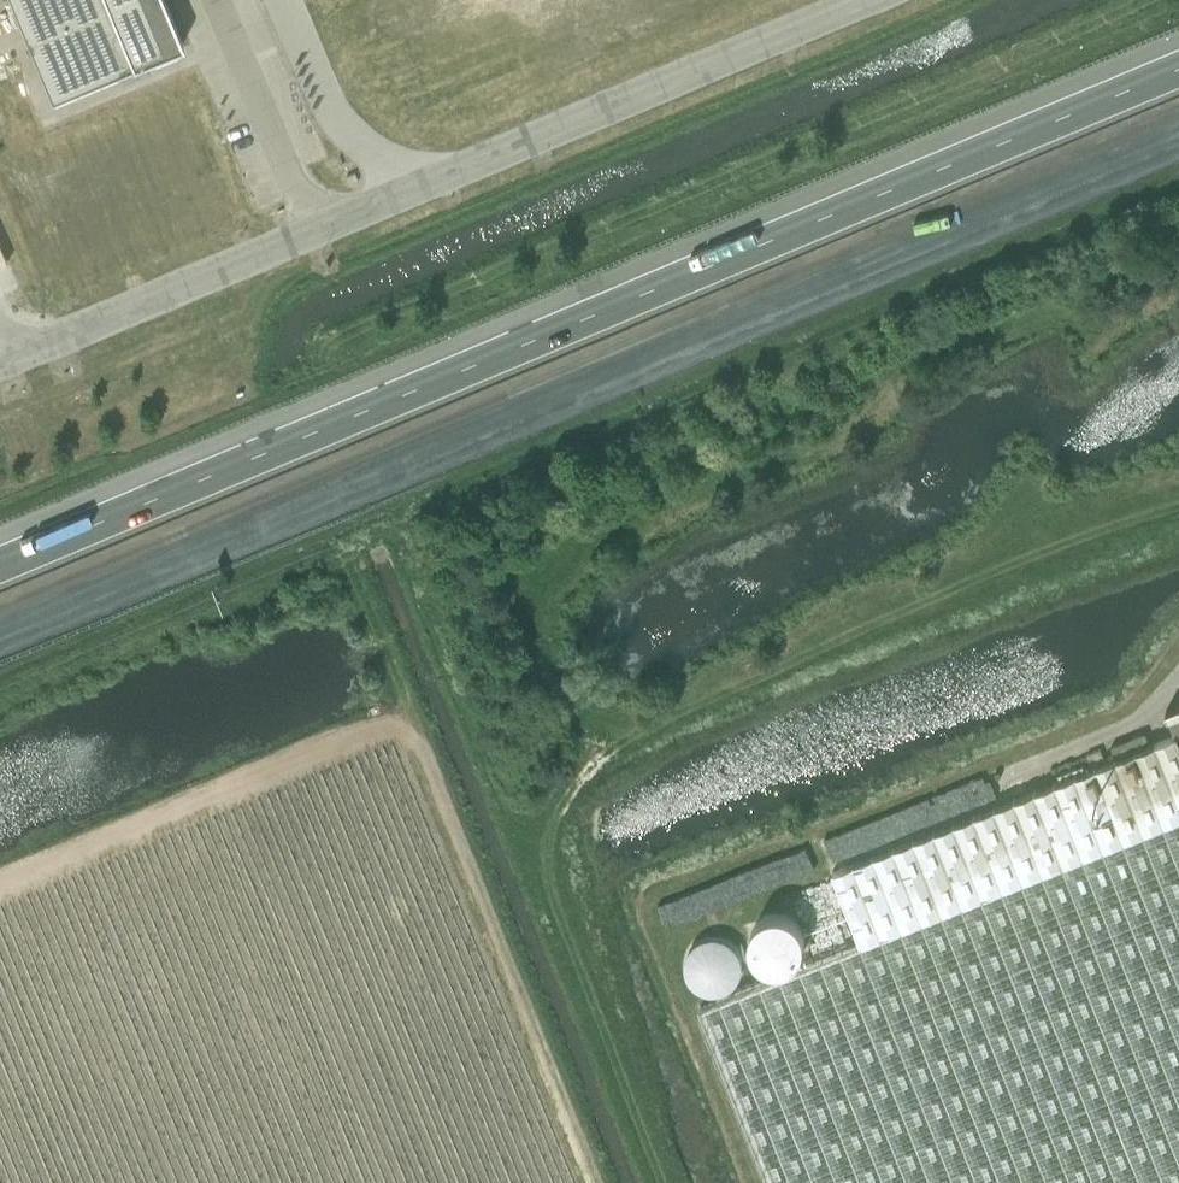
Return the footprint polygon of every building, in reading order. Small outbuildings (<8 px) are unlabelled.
[(165,0),(12,0),(52,96),(183,44),(165,0)] [(1177,713),(1167,711),(1166,711),(1176,736),(1178,744),(1178,712),(1177,713)] [(1176,736),(833,872),(862,944),(700,1008),(770,1182),(1178,1182),(1178,744),(1176,736)] [(807,941),(774,908),(745,936),(777,969),(807,941)]
